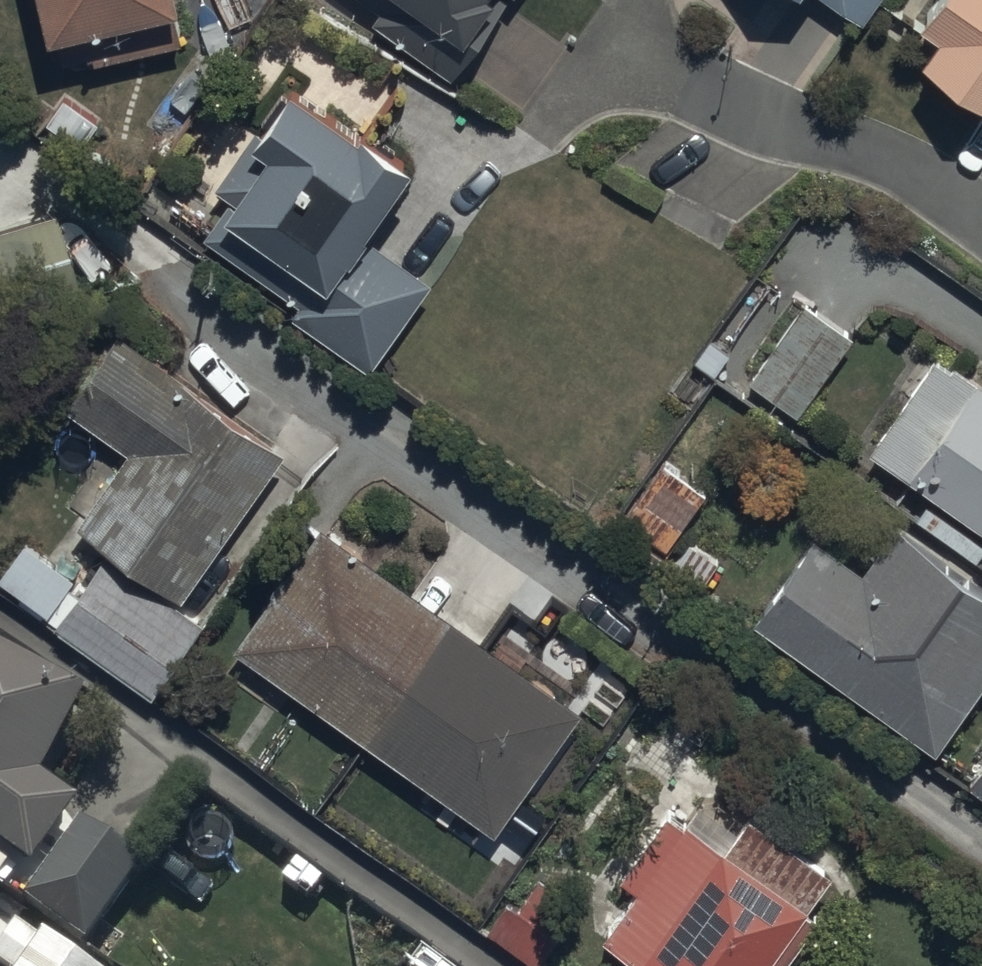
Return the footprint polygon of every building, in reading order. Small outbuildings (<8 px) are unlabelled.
[(65,49),(91,44),(94,55),(187,34),(179,0),(54,0),(65,49)] [(382,2),(373,15),(451,70),(500,0),(379,0),(382,2)] [(863,16),(874,0),(841,0),(863,16)] [(922,5),(929,10),(919,24),(928,31),(923,38),(981,80),(981,0),(926,0),(922,5)] [(358,117),(288,67),(218,175),(231,184),(225,192),(230,196),(207,230),(300,296),(293,305),(370,359),(430,274),(362,226),(370,215),(365,211),(411,144),(363,110),(358,117)] [(54,211),(0,227),(0,303),(75,280),(54,211)] [(850,331),(805,300),(749,375),(794,408),(850,331)] [(285,440),(117,323),(63,399),(131,447),(82,517),(182,587),(285,440)] [(950,358),(934,348),(869,441),(981,520),(981,371),(955,352),(950,358)] [(664,452),(623,512),(668,542),(661,552),(704,581),(720,557),(678,528),(709,483),(664,452)] [(751,608),(938,742),(981,681),(981,567),(899,507),(861,560),(811,525),(751,608)] [(317,512),(227,638),(493,828),(501,818),(530,839),(549,812),(519,790),(583,701),(317,512)] [(206,614),(106,546),(56,615),(54,617),(157,687),(206,614)] [(31,856),(68,801),(27,775),(84,689),(0,634),(0,836),(31,856)] [(972,778),(981,786),(981,765),(972,778)] [(620,869),(637,881),(604,930),(656,965),(778,965),(818,908),(806,900),(834,860),(749,801),(725,834),(687,808),(684,812),(668,801),(620,869)] [(26,896),(86,938),(140,860),(80,819),(26,896)] [(538,962),(561,929),(547,920),(567,892),(538,872),(518,900),(505,891),(482,923),(538,962)] [(46,928),(40,936),(16,918),(0,941),(0,961),(7,965),(100,965),(46,928)]
